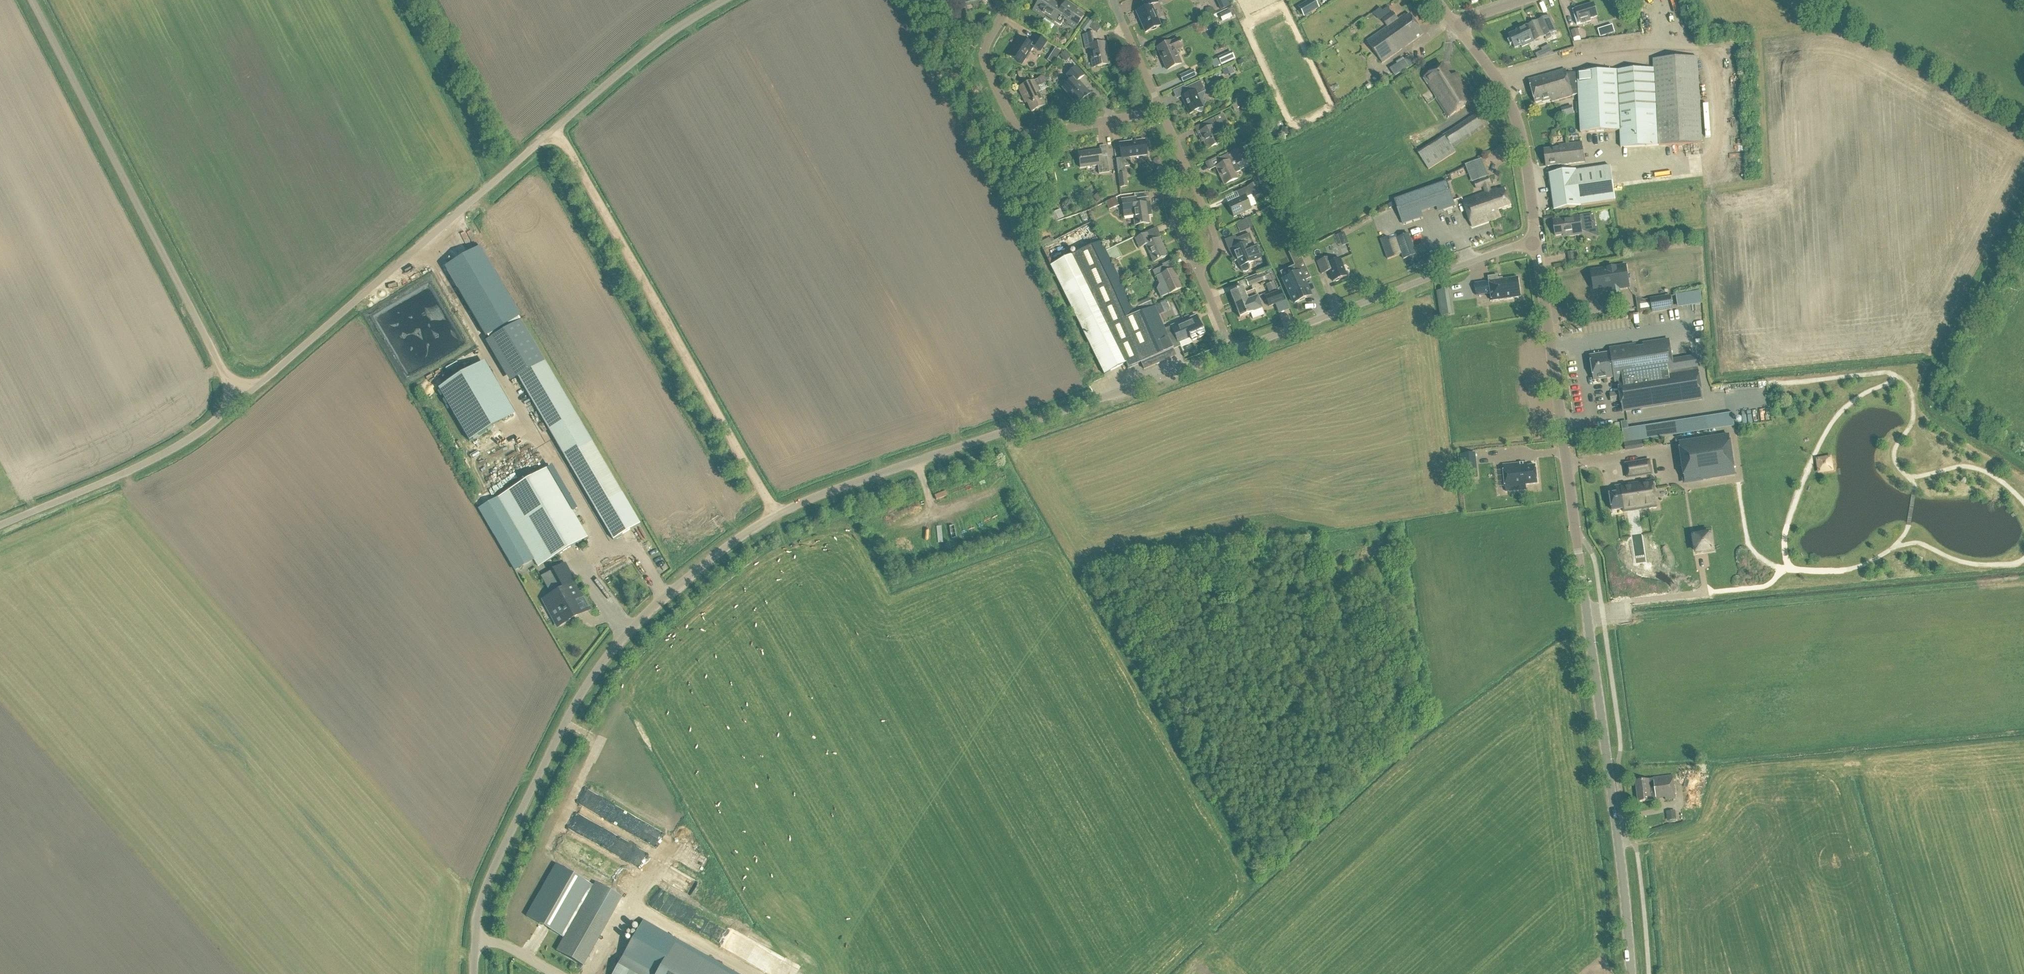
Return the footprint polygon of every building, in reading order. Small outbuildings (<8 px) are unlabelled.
[(1068,22),(1066,25),(1075,30),(1085,16),(1076,10),(1077,8),(1066,1),(1062,9),(1048,0),(1045,0),(1043,3),(1039,0),(1033,11),(1043,18),(1044,15),(1061,26),(1065,20),(1068,22)] [(1156,0),(1141,0),(1145,8),(1136,12),(1145,33),(1160,26),(1150,6),(1157,3),(1156,0)] [(1298,8),(1304,18),(1319,9),(1314,0),(1311,0),(1298,8)] [(1221,11),(1230,7),(1227,1),(1218,5),(1221,11)] [(1594,4),(1576,10),(1580,24),(1592,21),(1591,19),(1598,17),(1594,4)] [(1381,9),(1378,11),(1383,19),(1386,17),(1381,9)] [(1228,11),(1219,16),(1222,23),(1232,18),(1228,11)] [(1398,20),(1393,13),(1382,20),(1388,28),(1367,42),(1382,63),(1424,34),(1410,15),(1407,17),(1405,15),(1398,20)] [(1557,31),(1550,16),(1533,23),(1532,23),(1516,30),(1517,32),(1509,36),(1515,49),(1521,46),(1522,48),(1540,40),(1540,39),(1557,31)] [(1080,31),(1085,34),(1093,23),(1088,19),(1080,31)] [(1097,33),(1100,29),(1093,23),(1090,28),(1097,33)] [(1613,27),(1605,29),(1607,35),(1614,33),(1613,27)] [(1578,29),(1571,32),(1574,39),(1580,37),(1578,29)] [(1097,45),(1094,33),(1083,36),(1086,49),(1090,48),(1092,60),(1091,60),(1093,68),(1108,65),(1105,50),(1106,50),(1105,44),(1097,45)] [(1046,43),(1035,36),(1030,44),(1020,38),(1007,56),(1021,65),(1033,47),(1040,52),(1046,43)] [(1182,47),(1178,40),(1170,43),(1170,42),(1157,48),(1167,71),(1180,64),(1174,51),(1182,47)] [(1441,56),(1448,59),(1453,49),(1446,46),(1441,56)] [(1052,53),(1057,57),(1060,52),(1055,49),(1052,53)] [(1231,52),(1217,58),(1218,59),(1221,66),(1221,67),(1235,60),(1231,52)] [(1410,56),(1389,70),(1395,78),(1416,64),(1410,56)] [(1063,67),(1069,62),(1065,57),(1059,62),(1063,67)] [(1618,71),(1567,73),(1573,96),(1580,94),(1582,133),(1621,131),(1622,149),(1703,144),(1698,58),(1654,61),(1655,69),(1618,71)] [(1450,79),(1442,66),(1424,78),(1425,79),(1424,80),(1427,85),(1428,84),(1429,85),(1428,86),(1433,93),(1432,94),(1448,118),(1475,101),(1457,74),(1450,79)] [(1083,76),(1075,67),(1066,75),(1070,80),(1062,88),(1077,105),(1089,94),(1078,81),(1083,76)] [(1231,67),(1227,69),(1230,77),(1235,74),(1231,67)] [(1193,70),(1180,76),(1183,83),(1196,77),(1193,70)] [(1566,70),(1529,80),(1536,104),(1543,102),(1543,103),(1552,100),(1552,102),(1573,96),(1567,73),(1566,70)] [(1043,106),(1035,89),(1048,83),(1047,82),(1050,81),(1048,75),(1032,83),(1032,82),(1018,88),(1023,100),(1025,99),(1031,112),(1043,106)] [(1377,86),(1382,83),(1379,78),(1374,81),(1377,86)] [(1206,94),(1204,89),(1200,81),(1185,88),(1188,94),(1181,97),(1189,114),(1196,111),(1202,113),(1206,103),(1203,102),(1206,94)] [(1482,112),(1418,153),(1429,170),(1456,152),(1453,148),(1489,124),(1482,112)] [(1222,114),(1217,117),(1203,124),(1206,129),(1199,132),(1207,150),(1221,143),(1216,133),(1229,127),(1222,114)] [(1269,133),(1275,130),(1271,123),(1266,126),(1269,133)] [(1147,156),(1145,141),(1120,144),(1123,167),(1131,166),(1130,158),(1147,156)] [(1560,148),(1545,150),(1547,167),(1562,165),(1585,163),(1583,143),(1560,146),(1560,148)] [(1238,149),(1244,161),(1248,159),(1242,147),(1238,149)] [(1245,163),(1244,161),(1238,149),(1219,158),(1222,164),(1215,167),(1224,185),(1238,179),(1235,174),(1240,172),(1238,166),(1245,163)] [(1101,158),(1100,150),(1078,153),(1080,168),(1098,166),(1099,174),(1110,173),(1108,157),(1101,158)] [(1493,190),(1491,191),(1489,184),(1491,184),(1488,177),(1482,159),(1465,166),(1471,182),(1479,179),(1480,180),(1480,181),(1475,183),(1477,189),(1484,186),(1486,193),(1463,201),(1473,227),(1501,217),(1498,210),(1511,205),(1505,189),(1494,193),(1493,190)] [(1690,159),(1690,171),(1699,171),(1699,159),(1690,159)] [(1577,172),(1577,171),(1550,174),(1555,210),(1581,207),(1581,206),(1615,201),(1611,167),(1577,172)] [(1126,173),(1118,174),(1120,188),(1128,187),(1126,173)] [(1395,201),(1403,225),(1423,218),(1421,213),(1440,207),(1442,212),(1455,207),(1447,183),(1395,201)] [(1257,184),(1249,188),(1248,187),(1236,192),(1238,198),(1227,203),(1234,217),(1251,209),(1246,198),(1252,195),(1254,199),(1261,196),(1257,184)] [(1098,192),(1093,197),(1097,203),(1103,198),(1098,192)] [(1149,224),(1148,216),(1151,215),(1150,202),(1137,204),(1136,197),(1122,199),(1123,212),(1124,217),(1134,216),(1135,225),(1149,224)] [(1106,203),(1109,211),(1119,207),(1116,199),(1106,203)] [(1279,211),(1277,206),(1270,209),(1273,215),(1280,212),(1279,211)] [(1060,210),(1048,216),(1051,224),(1064,218),(1060,210)] [(1586,230),(1586,234),(1597,235),(1596,228),(1593,214),(1580,216),(1562,218),(1562,219),(1553,220),(1556,237),(1568,235),(1569,237),(1583,235),(1583,232),(1582,230),(1586,230)] [(1236,224),(1240,233),(1253,227),(1249,218),(1236,224)] [(1478,238),(1488,235),(1486,230),(1477,233),(1478,238)] [(1138,248),(1142,247),(1146,245),(1154,262),(1167,256),(1159,239),(1151,242),(1147,233),(1134,239),(1138,248)] [(1239,267),(1240,267),(1241,270),(1243,272),(1245,272),(1247,271),(1248,269),(1249,267),(1247,264),(1262,258),(1256,245),(1254,246),(1249,234),(1236,239),(1239,246),(1232,249),(1234,255),(1232,256),(1234,262),(1237,261),(1239,267)] [(1342,254),(1348,253),(1344,234),(1338,236),(1342,254)] [(1396,239),(1404,260),(1417,256),(1410,234),(1396,239)] [(1042,242),(1039,244),(1041,249),(1047,246),(1046,245),(1051,243),(1048,239),(1042,242)] [(1051,243),(1046,245),(1047,246),(1048,248),(1057,243),(1059,242),(1058,240),(1057,240),(1051,243)] [(1077,254),(1051,267),(1104,375),(1126,364),(1128,369),(1141,363),(1144,370),(1151,367),(1161,363),(1158,356),(1161,355),(1164,361),(1175,356),(1172,350),(1173,349),(1165,330),(1155,307),(1153,308),(1135,315),(1131,306),(1121,283),(1111,263),(1106,252),(1105,250),(1101,242),(1091,248),(1077,254)] [(1396,243),(1382,248),(1388,263),(1401,259),(1396,243)] [(479,248),(444,269),(485,339),(520,318),(479,248)] [(1568,254),(1570,264),(1573,264),(1579,263),(1577,252),(1571,253),(1568,254)] [(1331,262),(1329,257),(1317,262),(1322,274),(1329,271),(1333,282),(1346,276),(1340,259),(1331,262)] [(1300,273),(1306,270),(1302,262),(1294,266),(1297,273),(1282,280),(1293,304),(1310,296),(1300,273)] [(1129,276),(1124,265),(1115,269),(1121,280),(1129,276)] [(1155,277),(1159,285),(1157,289),(1160,297),(1159,297),(1160,297),(1181,288),(1173,269),(1165,273),(1163,266),(1152,271),(1155,277)] [(1592,271),(1592,274),(1595,290),(1603,289),(1603,292),(1614,290),(1614,296),(1610,297),(1611,305),(1623,303),(1622,295),(1620,295),(1619,290),(1630,288),(1626,266),(1592,271)] [(1257,277),(1246,281),(1248,287),(1259,283),(1257,277)] [(1489,282),(1475,284),(1477,296),(1477,297),(1491,295),(1492,302),(1521,298),(1518,279),(1499,282),(1498,277),(1489,278),(1489,282)] [(1268,293),(1276,290),(1274,283),(1266,286),(1268,293)] [(1230,293),(1235,305),(1257,297),(1255,290),(1245,294),(1242,288),(1230,293)] [(1448,290),(1438,292),(1441,309),(1451,307),(1448,290)] [(1700,291),(1676,295),(1679,308),(1703,304),(1700,291)] [(1264,298),(1268,308),(1284,302),(1280,292),(1264,298)] [(1257,297),(1235,305),(1240,318),(1262,309),(1257,297)] [(1671,297),(1651,300),(1652,313),(1653,313),(1673,310),(1671,297)] [(1131,306),(1135,315),(1153,308),(1149,298),(1131,306)] [(1165,303),(1155,307),(1158,313),(1168,309),(1165,303)] [(1650,316),(1650,304),(1639,304),(1639,316),(1650,316)] [(1171,327),(1165,330),(1173,349),(1180,346),(1178,341),(1189,336),(1192,342),(1204,336),(1196,316),(1183,322),(1179,324),(1171,327)] [(1268,325),(1270,332),(1278,329),(1275,322),(1268,325)] [(1249,336),(1255,332),(1251,327),(1245,330),(1249,336)] [(1615,383),(1619,382),(1623,412),(1703,400),(1696,358),(1672,361),(1669,341),(1610,350),(1611,354),(1591,357),(1594,382),(1615,379),(1615,383)] [(457,374),(452,363),(476,350),(472,342),(451,354),(453,356),(421,374),(423,379),(442,369),(447,379),(457,374)] [(520,377),(567,457),(614,539),(640,524),(588,436),(545,362),(520,377)] [(473,369),(438,389),(469,442),(504,421),(473,369)] [(1627,422),(1621,423),(1624,444),(1631,443),(1733,428),(1731,414),(1629,430),(1627,422)] [(1679,444),(1686,483),(1735,475),(1729,436),(1679,444)] [(535,440),(529,445),(535,452),(527,458),(530,462),(540,454),(537,449),(540,447),(535,440)] [(1668,462),(1678,462),(1678,449),(1667,450),(1668,462)] [(1474,453),(1462,454),(1464,466),(1475,465),(1474,453)] [(1626,465),(1628,479),(1652,475),(1650,461),(1626,465)] [(1527,467),(1527,463),(1504,466),(1507,492),(1526,490),(1526,486),(1538,485),(1536,466),(1527,467)] [(540,566),(589,537),(549,468),(499,496),(540,566)] [(1659,487),(1669,487),(1668,478),(1658,479),(1659,487)] [(1616,488),(1617,495),(1610,496),(1612,512),(1623,510),(1624,513),(1657,508),(1653,482),(1620,487),(1616,488)] [(515,572),(534,561),(497,498),(478,509),(515,572)] [(946,498),(934,502),(935,507),(947,504),(946,498)] [(1705,533),(1692,535),(1695,555),(1708,554),(1705,533)] [(556,626),(560,624),(579,614),(572,600),(581,594),(575,583),(542,601),(556,626)] [(1665,799),(1666,801),(1675,800),(1672,776),(1650,779),(1650,780),(1634,782),(1637,803),(1653,801),(1653,800),(1656,799),(1656,802),(1660,801),(1659,799),(1665,799)] [(553,846),(564,846),(564,837),(554,837),(553,846)] [(710,865),(714,853),(698,848),(694,860),(710,865)] [(553,869),(523,921),(558,941),(588,889),(553,869)] [(654,905),(748,954),(748,955),(755,952),(760,955),(765,945),(779,973),(795,973),(789,962),(780,966),(771,947),(765,944),(762,938),(664,887),(654,905)] [(613,973),(737,973),(677,940),(643,921),(625,953),(613,973)] [(583,966),(593,948),(567,933),(557,952),(583,966)]
